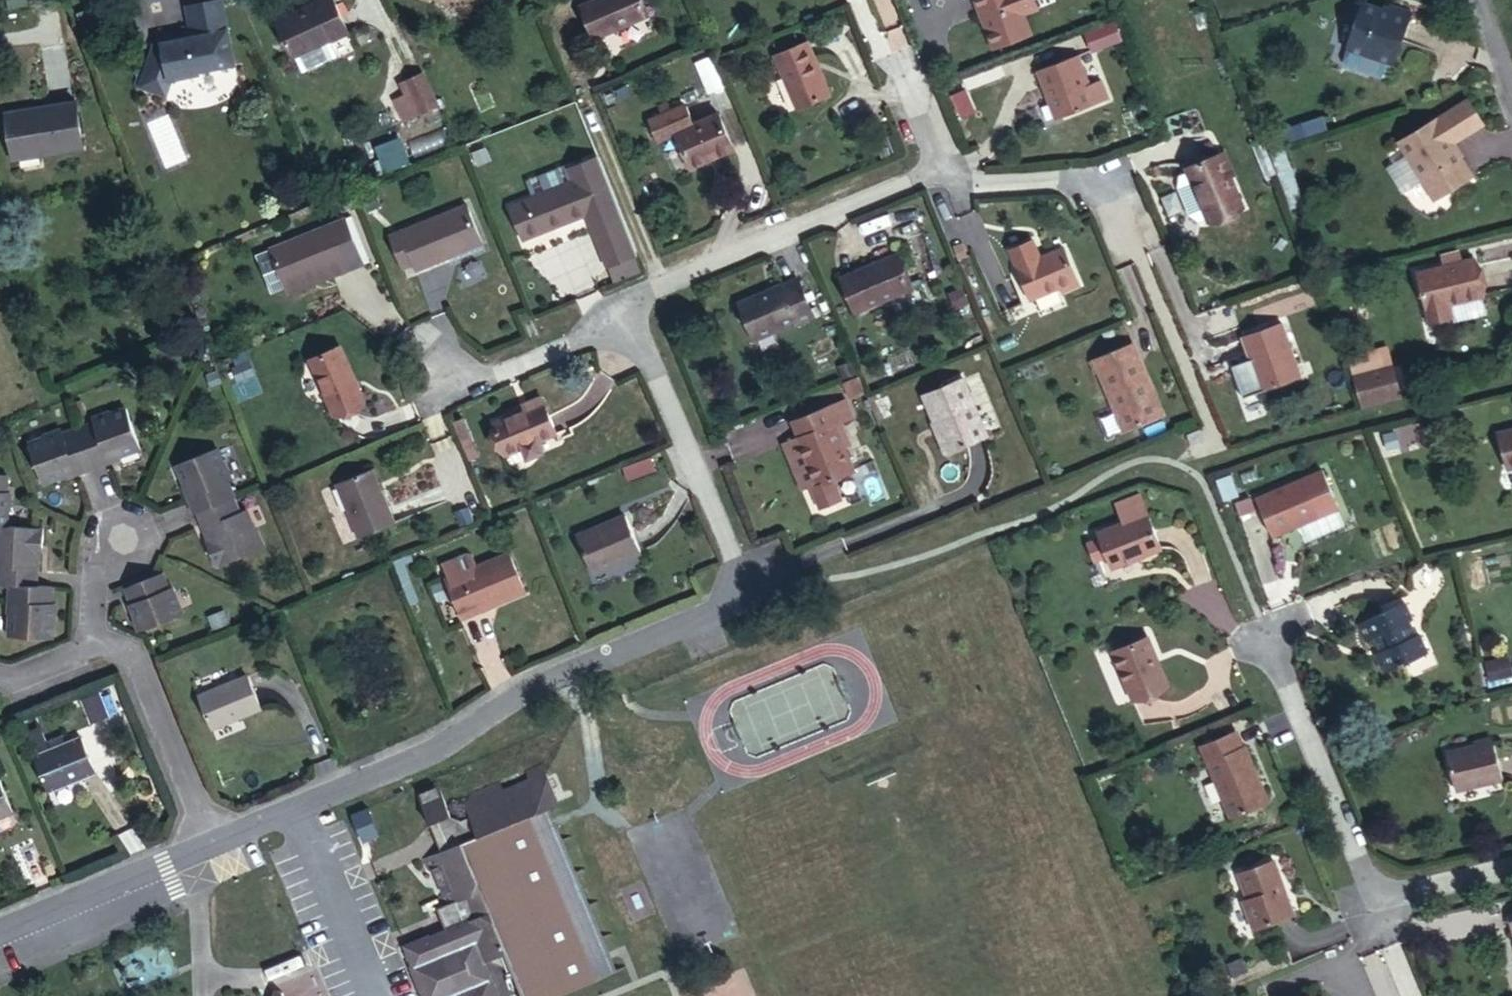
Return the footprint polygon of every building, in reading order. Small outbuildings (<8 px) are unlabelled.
[(270,34),(322,12),(317,0),(256,0),(270,34)] [(566,2),(578,39),(632,17),(626,0),(573,0),(566,2)] [(991,44),(1033,26),(1024,5),(1035,0),(973,0),(991,44)] [(1395,16),(1368,7),(1352,51),(1353,52),(1348,64),(1351,70),(1386,82),(1392,80),(1396,67),(1400,69),(1419,18),(1398,10),(1395,16)] [(206,82),(223,78),(211,13),(176,20),(182,51),(152,57),(155,75),(138,78),(130,99),(155,108),(160,92),(188,87),(187,83),(205,79),(206,82)] [(1106,29),(1081,39),(1087,56),(1113,46),(1106,29)] [(797,38),(763,52),(787,108),(820,93),(797,38)] [(182,51),(181,45),(146,52),(138,78),(155,75),(152,57),(182,51)] [(1091,104),(1081,79),(1072,54),(1030,72),(1049,121),(1091,104)] [(426,71),(400,82),(405,94),(394,99),(405,123),(442,107),(426,71)] [(1093,75),(1081,79),(1091,104),(1101,99),(1093,75)] [(1466,107),(1396,149),(1429,204),(1470,180),(1450,150),(1481,131),(1466,107)] [(1,130),(2,132),(15,178),(89,157),(74,109),(3,130),(1,130)] [(723,152),(707,116),(680,128),(672,110),(633,128),(641,146),(659,138),(675,174),(723,152)] [(1324,118),(1291,124),(1293,137),(1326,131),(1324,118)] [(403,137),(376,145),(385,171),(411,163),(403,137)] [(1229,155),(1214,162),(1224,185),(1239,179),(1229,155)] [(594,268),(626,253),(585,162),(556,175),(558,184),(565,181),(578,215),(573,217),(594,268)] [(1224,185),(1214,162),(1177,177),(1179,181),(1170,184),(1167,196),(1178,222),(1189,228),(1197,224),(1199,228),(1244,209),(1232,182),(1224,185)] [(513,243),(573,217),(578,215),(565,181),(558,184),(500,209),(513,243)] [(453,210),(388,240),(402,274),(406,281),(438,266),(437,258),(468,244),(453,210)] [(990,235),(996,254),(1024,243),(1015,224),(990,235)] [(1024,243),(996,254),(1011,290),(1041,278),(1044,283),(1061,276),(1044,234),(1024,243)] [(258,259),(274,298),(303,286),(307,295),(333,284),(312,236),(258,259)] [(402,274),(388,240),(376,245),(390,280),(402,274)] [(473,254),(468,244),(437,258),(438,266),(440,271),(473,254)] [(885,254),(844,271),(859,308),(900,291),(885,254)] [(1471,266),(1414,282),(1428,328),(1450,323),(1447,314),(1480,305),(1481,305),(1471,266)] [(859,308),(844,271),(830,277),(845,314),(859,308)] [(783,275),(721,301),(738,341),(773,324),(777,326),(800,315),(783,275)] [(955,297),(949,283),(936,288),(942,302),(955,297)] [(303,286),(274,298),(278,307),(307,295),(303,286)] [(1480,305),(1447,314),(1450,323),(1451,330),(1484,321),(1480,305)] [(1257,370),(1270,396),(1308,381),(1298,362),(1286,328),(1254,338),(1265,366),(1257,370)] [(1118,331),(1079,347),(1108,417),(1149,399),(1118,331)] [(328,360),(300,372),(324,427),(352,415),(328,360)] [(1392,365),(1350,376),(1363,409),(1401,399),(1392,365)] [(946,373),(914,387),(936,438),(969,425),(946,373)] [(1482,407),(1493,447),(1511,441),(1511,397),(1482,407)] [(521,416),(498,427),(483,433),(496,463),(513,455),(518,467),(535,460),(530,448),(547,441),(530,402),(519,408),(521,416)] [(837,405),(787,427),(794,443),(792,444),(812,490),(807,492),(816,512),(836,503),(828,483),(847,475),(827,429),(845,422),(837,405)] [(495,419),(498,427),(521,416),(519,408),(495,419)] [(116,413),(67,434),(82,468),(131,447),(116,413)] [(458,424),(444,432),(455,457),(469,451),(458,424)] [(82,468),(67,434),(27,451),(42,486),(82,468)] [(189,513),(229,496),(208,450),(169,467),(189,513)] [(1324,474),(1258,503),(1276,540),(1341,511),(1324,474)] [(359,479),(325,496),(348,551),(383,535),(359,479)] [(252,547),(229,496),(189,513),(211,565),(252,547)] [(1252,503),(1239,510),(1245,522),(1258,516),(1252,503)] [(1127,509),(1081,531),(1097,568),(1144,547),(1127,509)] [(460,517),(448,522),(453,535),(466,529),(460,517)] [(616,519),(570,540),(585,576),(633,556),(616,519)] [(0,535),(0,591),(31,593),(31,551),(36,551),(36,536),(2,535),(0,535)] [(436,589),(434,590),(451,630),(515,602),(498,562),(467,576),(460,562),(430,575),(436,589)] [(162,578),(129,593),(146,634),(181,620),(162,578)] [(0,591),(0,644),(45,645),(46,595),(31,593),(0,591)] [(429,595),(421,598),(426,611),(435,607),(429,595)] [(1414,600),(1370,623),(1379,642),(1389,636),(1396,652),(1387,657),(1397,677),(1441,655),(1414,600)] [(1151,647),(1118,662),(1138,708),(1172,692),(1151,647)] [(1511,678),(1511,677),(1510,658),(1486,660),(1488,681),(1511,678)] [(84,699),(93,721),(109,714),(100,693),(84,699)] [(237,694),(191,714),(206,749),(252,728),(237,694)] [(30,746),(34,759),(69,744),(65,730),(30,746)] [(1245,732),(1201,750),(1234,821),(1275,802),(1245,732)] [(69,744),(34,759),(48,795),(98,773),(84,737),(69,744)] [(1492,747),(1453,757),(1463,798),(1504,787),(1492,747)] [(1463,798),(1453,757),(1442,760),(1452,801),(1463,798)] [(543,764),(526,771),(530,779),(503,790),(500,782),(471,794),(466,806),(471,816),(462,820),(452,816),(437,782),(417,790),(442,851),(424,859),(429,871),(434,869),(444,895),(440,896),(444,906),(439,908),(448,930),(407,947),(415,967),(413,967),(425,995),(497,995),(484,963),(506,954),(523,995),(559,995),(616,972),(548,809),(559,805),(543,764)] [(14,815),(0,780),(0,821),(14,815)] [(1232,876),(1244,900),(1251,912),(1259,927),(1295,912),(1269,862),(1232,876)] [(1251,912),(1244,900),(1238,903),(1244,916),(1251,912)] [(1251,912),(1244,916),(1251,931),(1259,927),(1251,912)]
